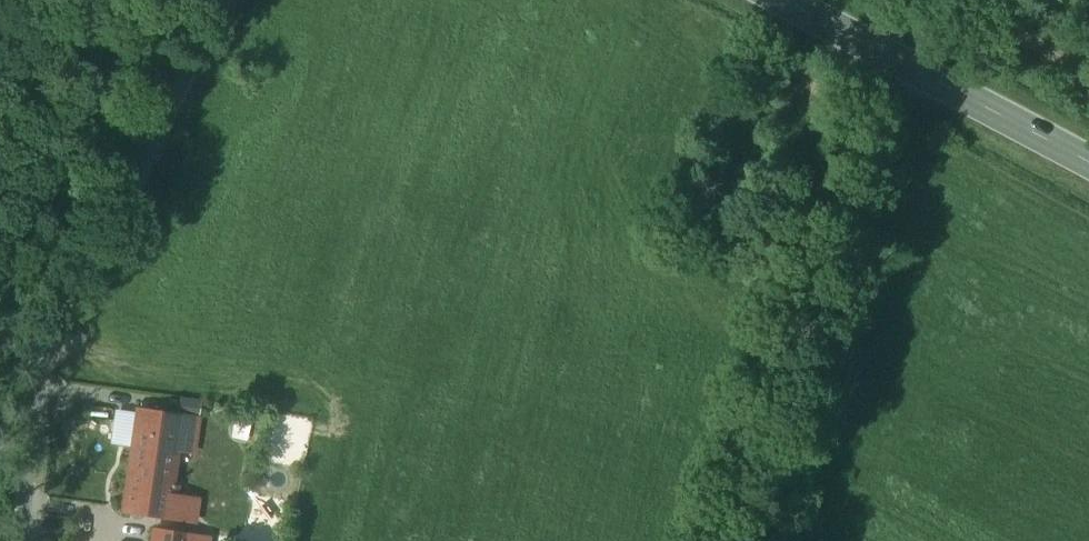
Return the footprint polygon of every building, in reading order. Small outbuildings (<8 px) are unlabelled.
[(138,412),(124,511),(172,518),(176,490),(169,489),(175,449),(193,451),(197,420),(138,412)] [(153,530),(152,540),(206,540),(206,538),(153,530)]
